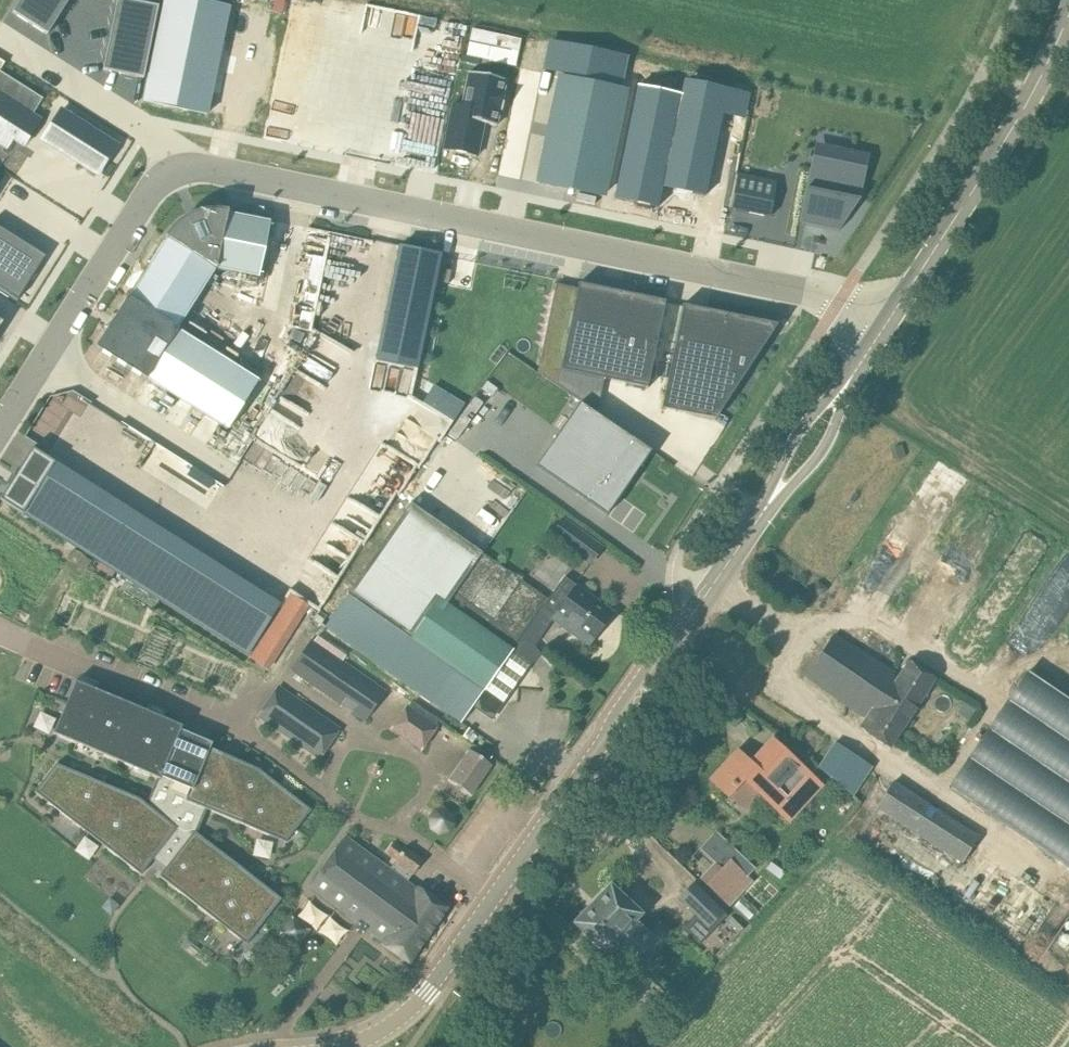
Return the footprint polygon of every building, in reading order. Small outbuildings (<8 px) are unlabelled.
[(67,0),(18,0),(11,11),(46,33),(67,0)] [(103,70),(144,78),(160,0),(117,0),(103,70)] [(207,114),(229,7),(192,0),(165,0),(144,101),(207,114)] [(326,138),(349,29),(342,28),(347,0),(293,0),(267,126),(326,138)] [(464,29),(460,57),(514,64),(517,36),(464,29)] [(558,43),(553,70),(618,83),(624,57),(558,43)] [(0,101),(0,140),(8,145),(14,136),(25,143),(40,120),(32,115),(42,99),(0,72),(0,95),(3,97),(0,101)] [(505,96),(503,95),(506,80),(469,72),(462,106),(453,104),(444,149),(477,156),(484,123),(497,126),(500,110),(502,111),(505,96)] [(561,77),(539,183),(603,197),(625,90),(561,77)] [(684,97),(641,88),(618,200),(661,209),(665,189),(709,198),(726,115),(732,116),(737,92),(687,82),(684,97)] [(63,110),(44,138),(98,172),(116,144),(63,110)] [(804,205),(810,206),(807,223),(838,230),(860,200),(870,154),(829,146),(824,172),(811,169),(804,205)] [(739,175),(731,210),(770,218),(777,183),(739,175)] [(221,211),(216,210),(212,210),(207,211),(202,212),(197,213),(193,214),(188,216),(184,219),(180,222),(176,225),(173,228),(171,230),(169,232),(166,235),(164,240),(211,270),(213,266),(259,275),(270,221),(226,212),(221,211)] [(19,299),(46,255),(0,226),(0,287),(19,299)] [(211,270),(164,240),(127,297),(174,327),(211,270)] [(441,255),(399,247),(376,361),(418,369),(441,255)] [(540,358),(537,373),(596,412),(602,379),(647,388),(665,301),(578,283),(562,362),(540,358)] [(190,337),(174,327),(127,297),(95,348),(146,380),(147,379),(159,387),(227,430),(259,380),(190,337)] [(683,305),(661,408),(715,420),(768,339),(761,321),(683,305)] [(575,405),(534,470),(607,517),(648,452),(575,405)] [(203,496),(213,479),(158,443),(143,468),(158,477),(162,470),(203,496)] [(0,499),(0,509),(18,519),(50,468),(27,454),(0,499)] [(23,513),(101,562),(132,512),(54,463),(23,513)] [(349,595),(325,629),(461,723),(473,706),(490,718),(529,663),(540,655),(533,646),(545,631),(505,602),(521,580),(483,553),(411,502),(346,594),(349,595)] [(132,512),(101,562),(248,654),(279,603),(132,512)] [(592,564),(605,545),(563,515),(550,533),(592,564)] [(521,580),(505,602),(545,631),(553,620),(557,615),(565,622),(562,626),(589,646),(592,642),(613,613),(577,586),(564,577),(548,598),(521,580)] [(861,727),(890,746),(935,681),(908,663),(899,677),(836,635),(807,678),(866,719),(861,727)] [(312,640),(292,668),(367,720),(387,692),(312,640)] [(1029,672),(948,790),(1068,872),(1068,699),(1029,672)] [(76,681),(68,701),(62,716),(68,719),(61,736),(70,739),(70,740),(160,778),(149,804),(140,798),(57,763),(36,791),(142,874),(156,857),(160,860),(168,866),(160,876),(230,930),(231,930),(241,937),(260,913),(267,918),(282,899),(197,832),(206,808),(279,839),(291,824),(297,829),(312,810),(259,768),(211,748),(213,743),(182,729),(183,726),(76,681)] [(259,715),(320,757),(340,728),(279,687),(259,715)] [(964,700),(955,713),(968,721),(976,709),(964,700)] [(405,705),(389,728),(421,750),(437,727),(405,705)] [(760,795),(788,821),(821,786),(772,740),(750,763),(738,752),(712,780),(745,811),(760,795)] [(812,771),(853,794),(870,766),(829,742),(812,771)] [(453,781),(471,794),(490,767),(471,754),(453,781)] [(979,834),(894,779),(877,807),(961,862),(979,834)] [(410,963),(448,908),(419,888),(417,890),(345,837),(311,886),(359,922),(362,918),(371,925),(368,929),(383,941),(381,944),(410,963)] [(424,859),(406,846),(404,849),(394,842),(387,852),(396,859),(394,862),(412,875),(424,859)] [(699,876),(723,900),(747,876),(722,852),(699,876)] [(993,862),(965,901),(1023,942),(1050,903),(993,862)] [(694,882),(678,898),(712,931),(728,915),(694,882)] [(605,952),(610,946),(630,966),(655,939),(635,920),(640,914),(611,886),(575,924),(605,952)] [(296,910),(324,933),(335,919),(307,896),(296,910)]
